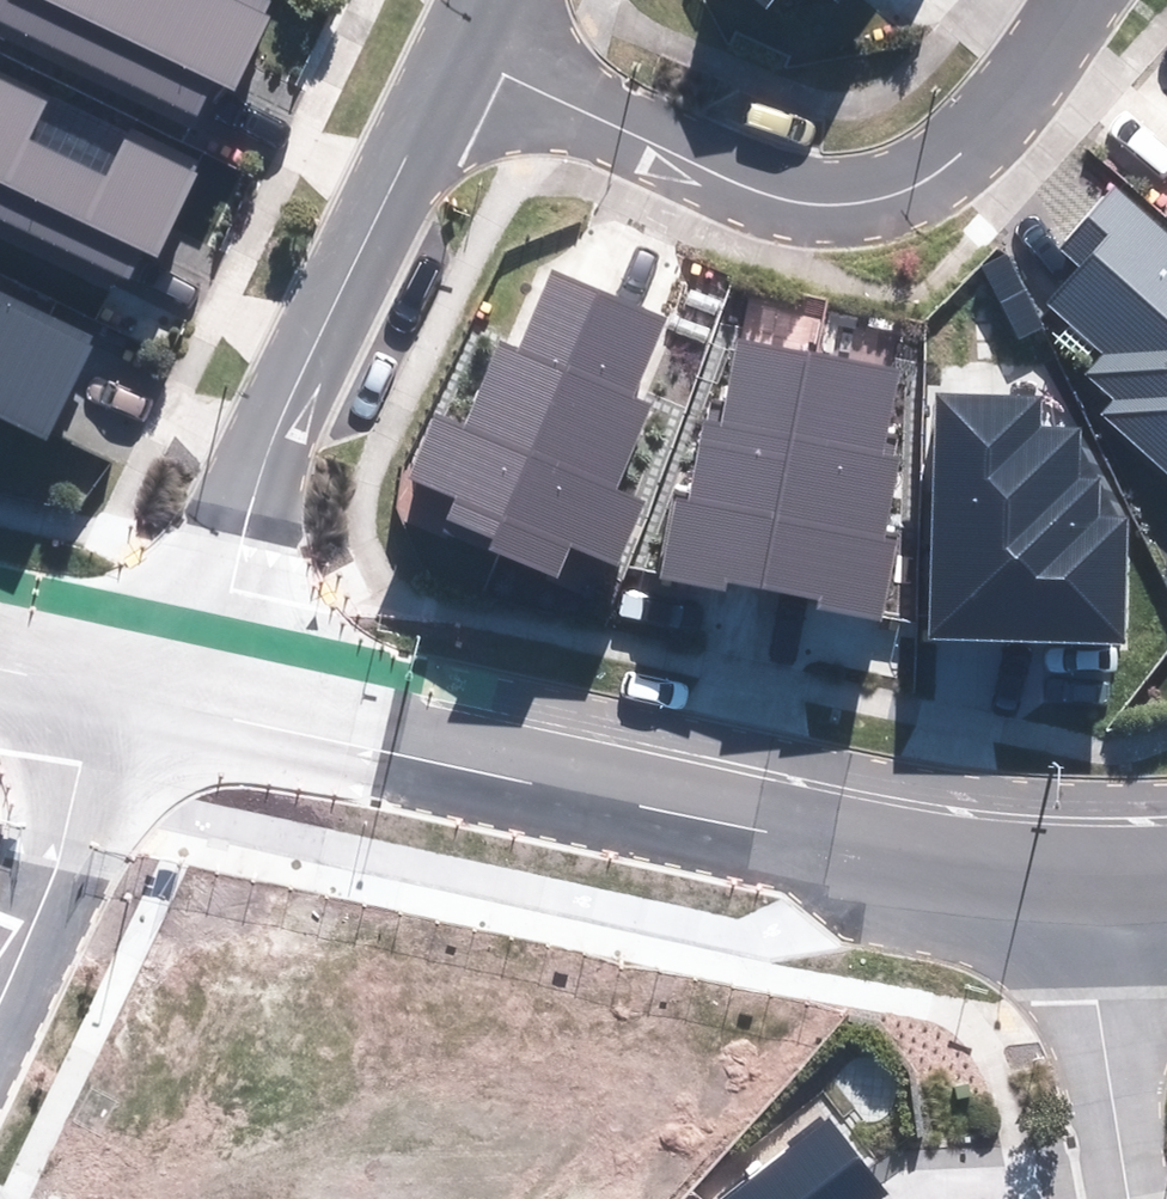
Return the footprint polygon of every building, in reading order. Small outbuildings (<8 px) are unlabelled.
[(199,112),(214,80),(232,88),(267,15),(261,13),(268,0),(0,0),(0,17),(199,112)] [(122,290),(143,246),(158,253),(199,167),(0,73),(0,232),(122,290)] [(1116,188),(1065,246),(1084,263),(1051,301),(1109,352),(1090,373),(1119,397),(1103,415),(1166,471),(1166,232),(1116,188)] [(458,500),(446,527),(554,573),(567,544),(616,565),(642,505),(610,491),(647,405),(628,397),(662,319),(557,273),(523,351),(502,342),(463,431),(437,420),(411,479),(458,500)] [(48,439),(96,339),(0,293),(0,416),(48,439)] [(677,501),(662,576),(726,588),(728,576),(821,595),(818,607),(881,619),(896,543),(881,540),(897,459),(880,455),(896,374),(737,342),(720,424),(709,422),(693,504),(677,501)] [(939,395),(931,637),(1122,643),(1127,523),(1099,522),(1100,484),(1078,483),(1080,431),(1037,430),(1038,399),(939,395)] [(733,1198),(858,1198),(881,1181),(832,1120),(733,1198)]
